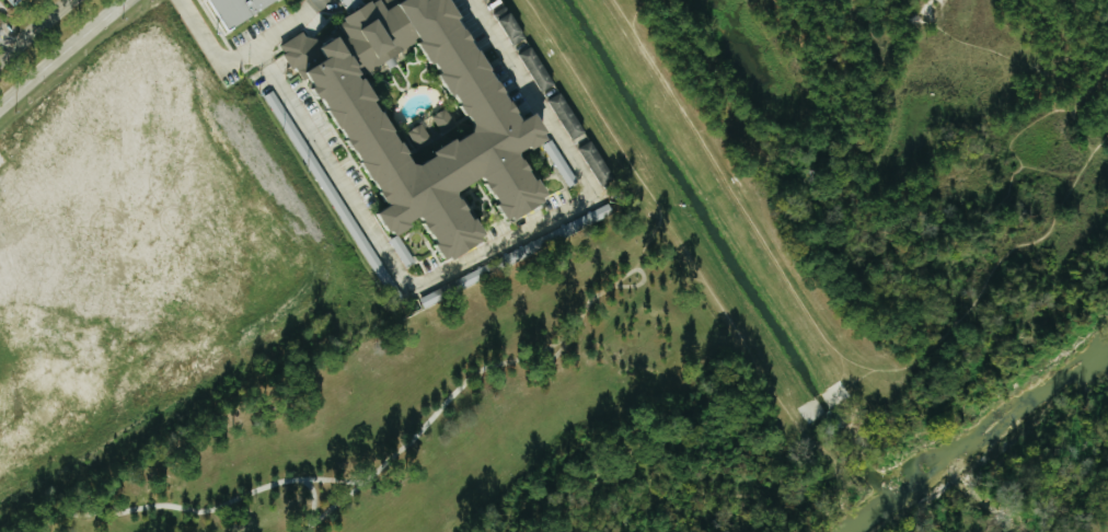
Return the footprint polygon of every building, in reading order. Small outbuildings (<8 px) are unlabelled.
[(3,10),(15,0),(0,0),(0,6),(3,10)] [(232,31),(285,0),(215,0),(232,31)] [(395,212),(389,215),(397,230),(404,236),(433,221),(455,263),(495,242),(468,192),(494,179),(518,223),(547,208),(555,199),(531,152),(547,150),(557,138),(545,115),(528,125),(462,0),(417,0),(403,7),(390,9),(386,0),(384,0),(350,18),(353,44),(347,39),(330,48),(337,61),(320,70),(395,212)] [(516,45),(529,39),(512,6),(499,13),(516,45)] [(283,47),(303,77),(329,60),(309,30),(283,47)] [(525,52),(540,92),(554,87),(539,47),(525,52)] [(587,134),(565,93),(552,100),(574,141),(587,134)] [(584,147),(601,187),(615,181),(597,141),(584,147)] [(576,181),(563,151),(554,155),(566,185),(576,181)] [(591,215),(596,224),(616,212),(611,204),(591,215)] [(392,241),(409,269),(419,263),(402,236),(392,241)]
